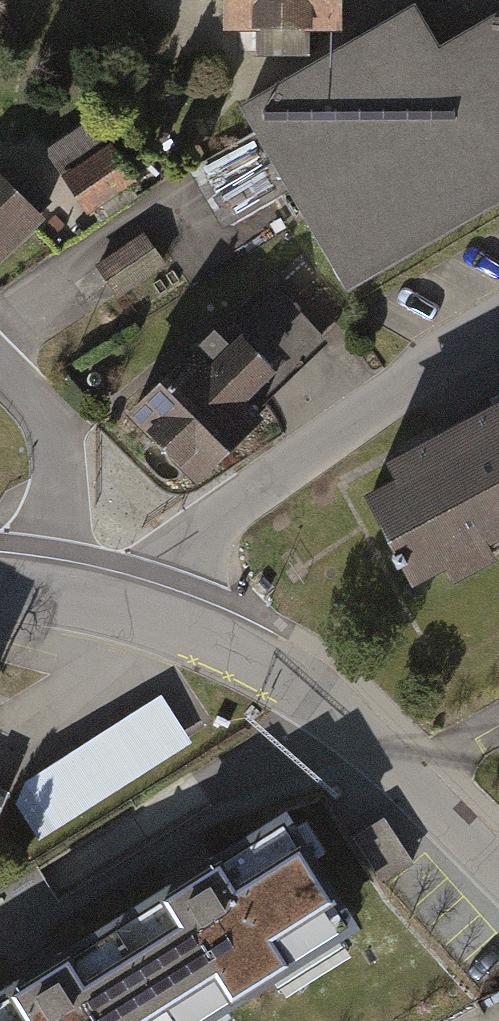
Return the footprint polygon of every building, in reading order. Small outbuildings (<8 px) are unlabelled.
[(231,36),(352,38),(353,0),(232,0),(231,36)] [(244,111),(355,298),(498,213),(498,22),(448,52),(421,6),(244,111)] [(134,187),(90,118),(42,149),(86,217),(134,187)] [(39,223),(0,182),(0,261),(39,223)] [(143,231),(93,264),(115,297),(165,264),(143,231)] [(259,413),(333,351),(282,290),(132,412),(206,498),(279,436),(259,413)] [(362,496),(422,601),(498,557),(498,419),(362,496)] [(33,826),(196,751),(173,701),(9,776),(33,826)] [(375,928),(304,813),(0,1001),(0,1020),(226,1020),(375,928)] [(384,815),(354,835),(385,883),(415,863),(384,815)]
